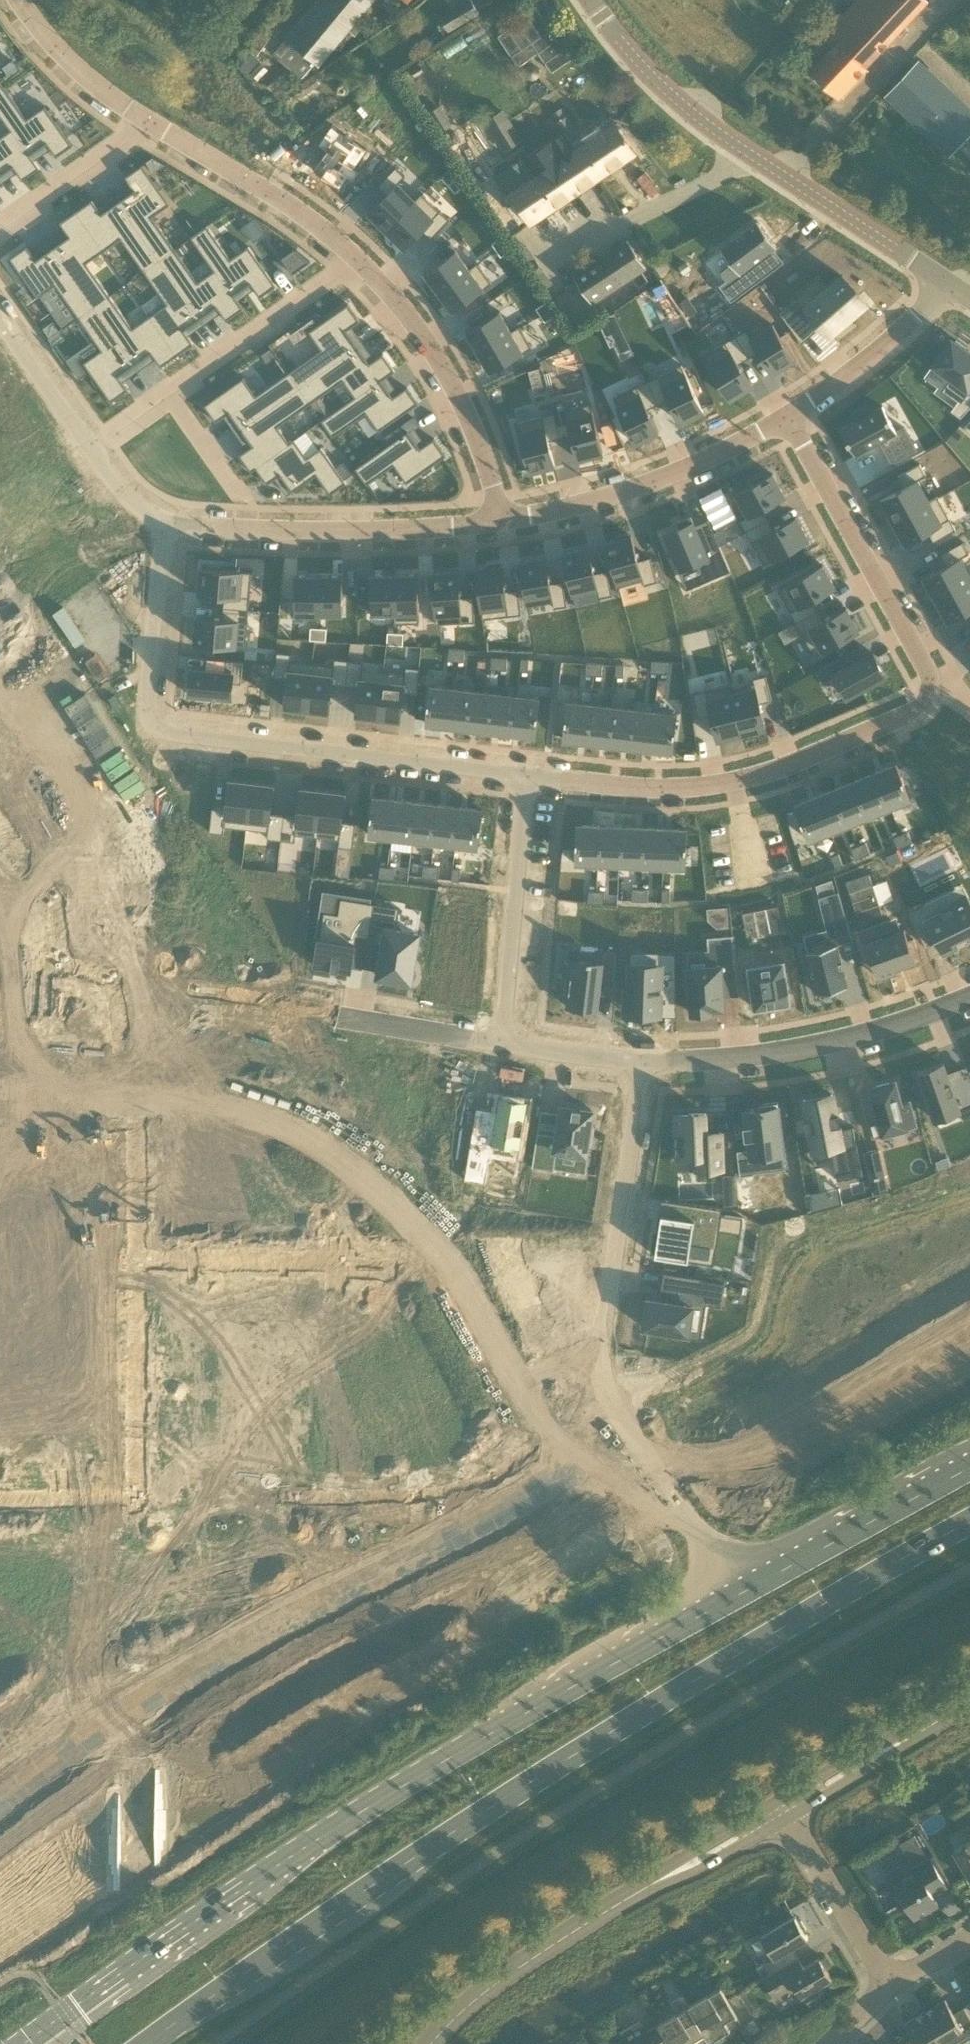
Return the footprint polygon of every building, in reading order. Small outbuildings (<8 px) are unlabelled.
[(286,39),(274,53),(303,77),(315,63),(319,66),(349,30),(365,10),(373,0),(319,0),(286,39)] [(381,4),(390,14),(401,3),(397,0),(385,0),(381,4)] [(478,11),(471,0),(466,0),(440,18),(448,31),(478,11)] [(928,0),(927,0),(858,0),(824,36),(835,46),(812,71),(839,96),(866,67),(866,66),(928,0)] [(365,10),(349,30),(355,35),(371,15),(365,10)] [(537,10),(497,37),(517,66),(537,52),(550,72),(571,58),(537,10)] [(887,96),(949,154),(969,131),(969,110),(919,62),(887,96)] [(0,88),(0,114),(11,129),(12,128),(31,154),(47,143),(51,148),(57,156),(73,145),(62,129),(64,127),(58,119),(56,120),(45,105),(27,118),(4,85),(0,88)] [(440,105),(428,113),(440,133),(452,125),(440,105)] [(566,134),(576,128),(561,108),(552,114),(565,133),(566,134)] [(503,151),(522,140),(503,109),(485,120),(503,151)] [(566,134),(565,133),(499,175),(531,224),(636,153),(616,122),(611,125),(604,115),(581,130),(588,141),(575,149),(566,134)] [(327,150),(313,169),(340,188),(348,176),(354,180),(360,171),(355,167),(367,149),(332,124),(318,144),(327,150)] [(14,166),(18,172),(23,180),(40,168),(34,159),(31,154),(12,128),(11,129),(0,137),(0,176),(14,166)] [(135,190),(118,201),(160,260),(175,249),(152,216),(170,203),(160,188),(162,187),(156,178),(154,180),(142,164),(125,176),(131,184),(135,190)] [(387,193),(369,211),(387,229),(416,200),(398,182),(405,175),(396,166),(378,184),(387,193)] [(92,199),(76,211),(104,250),(121,238),(144,271),(160,260),(118,201),(102,213),(98,207),(92,199)] [(416,200),(387,229),(404,247),(423,228),(432,237),(449,219),(440,210),(433,217),(416,200)] [(70,236),(53,247),(94,306),(110,295),(87,262),(104,250),(76,211),(60,222),(66,230),(70,236)] [(758,221),(721,249),(739,273),(746,268),(757,282),(781,264),(770,250),(776,245),(758,221)] [(207,225),(191,237),(214,270),(215,269),(234,295),(251,283),(260,296),(276,285),(266,270),(268,268),(262,260),(260,262),(249,246),(231,258),(207,225)] [(502,235),(492,242),(497,249),(507,242),(502,235)] [(648,267),(629,237),(574,273),(593,302),(648,267)] [(507,242),(497,249),(501,256),(511,249),(507,242)] [(553,283),(528,245),(517,252),(543,290),(553,283)] [(27,246),(10,258),(21,273),(18,274),(24,283),(27,281),(38,297),(56,284),(79,317),(94,306),(53,247),(37,259),(33,253),(27,246)] [(295,248),(282,258),(293,273),(311,261),(295,248)] [(175,249),(160,260),(201,318),(217,307),(221,312),(227,320),(244,308),(234,295),(215,269),(214,270),(198,282),(175,249)] [(456,249),(425,272),(439,291),(470,268),(456,249)] [(160,260),(144,271),(167,303),(150,315),(178,355),(194,343),(188,335),(184,330),(201,318),(160,260)] [(685,262),(679,267),(680,269),(679,270),(681,273),(682,272),(684,274),(690,269),(685,262)] [(470,268),(439,291),(453,310),(484,287),(470,268)] [(670,273),(664,278),(673,291),(680,286),(670,273)] [(799,296),(780,312),(802,343),(822,325),(830,334),(833,332),(840,339),(859,325),(851,316),(864,305),(857,297),(859,295),(843,275),(827,289),(807,306),(800,297),(799,296)] [(110,295),(94,306),(135,364),(152,353),(156,358),(161,366),(178,355),(150,315),(133,327),(110,295)] [(546,300),(536,307),(541,314),(551,307),(546,300)] [(322,349),(289,372),(300,387),(358,346),(347,330),(360,320),(348,303),(319,324),(309,331),(322,349)] [(94,306),(79,317),(102,349),(84,362),(94,377),(92,379),(98,387),(100,385),(111,401),(128,389),(123,381),(119,376),(135,364),(94,306)] [(551,307),(541,314),(546,321),(556,314),(551,307)] [(500,310),(466,329),(478,350),(512,331),(500,310)] [(313,317),(304,324),(309,331),(319,324),(313,317)] [(53,321),(44,328),(50,336),(59,330),(53,321)] [(746,328),(736,335),(749,356),(759,350),(772,372),(783,366),(785,368),(794,362),(793,360),(795,359),(773,323),(751,337),(746,328)] [(512,331),(478,350),(490,371),(524,351),(512,331)] [(730,349),(709,363),(730,398),(752,384),(739,362),(749,356),(736,335),(725,341),(730,349)] [(934,365),(953,378),(943,390),(958,401),(951,410),(961,417),(969,407),(969,353),(965,349),(966,347),(956,339),(954,341),(952,340),(934,365)] [(358,346),(300,387),(311,403),(343,380),(355,396),(355,397),(381,379),(382,380),(395,370),(383,353),(370,363),(358,346)] [(270,349),(263,354),(268,361),(275,356),(270,349)] [(244,377),(204,404),(216,421),(230,412),(241,428),(300,387),(289,372),(256,395),(244,377)] [(659,375),(648,380),(658,403),(669,398),(680,421),(704,410),(686,372),(663,383),(659,375)] [(355,396),(321,420),(333,436),(366,413),(379,431),(418,403),(407,387),(394,396),(382,380),(381,379),(355,397),(355,396)] [(641,394),(618,405),(627,425),(625,426),(629,436),(632,435),(635,442),(659,431),(648,408),(658,403),(648,380),(637,385),(641,394)] [(253,445),(239,454),(251,471),(256,468),(256,467),(290,443),(290,442),(278,426),(311,403),(300,387),(241,428),(253,445)] [(9,413),(7,410),(0,400),(0,420),(9,413)] [(857,420),(841,429),(855,455),(881,442),(893,464),(917,450),(904,427),(897,431),(883,406),(873,411),(869,403),(853,412),(857,420)] [(566,409),(554,412),(560,436),(572,433),(578,458),(603,452),(593,412),(568,418),(566,409)] [(544,424),(520,431),(523,445),(521,446),(523,457),(526,456),(530,471),(555,464),(549,439),(560,436),(554,412),(542,415),(544,424)] [(407,431),(355,468),(367,484),(394,465),(407,483),(422,472),(424,474),(432,468),(430,466),(446,455),(434,438),(421,447),(408,430),(407,431)] [(290,443),(256,467),(256,468),(267,483),(281,474),(293,492),(294,491),(294,490),(317,474),(330,494),(347,482),(322,447),(307,457),(295,439),(290,442),(290,443)] [(904,487),(881,499),(893,521),(929,501),(918,479),(926,475),(920,463),(898,476),(904,487)] [(756,482),(736,493),(748,515),(740,520),(746,531),(768,518),(762,508),(785,496),(772,473),(766,477),(764,474),(754,479),(756,482)] [(929,501),(893,521),(905,543),(928,530),(934,541),(956,529),(950,518),(941,523),(929,501)] [(680,527),(663,534),(680,575),(700,566),(706,581),(730,571),(713,530),(700,536),(695,525),(691,515),(677,521),(680,527)] [(768,518),(746,531),(752,541),(760,537),(772,559),(809,539),(796,516),(774,529),(768,518)] [(92,531),(57,556),(69,572),(64,576),(72,589),(94,574),(88,566),(107,553),(104,549),(97,538),(92,531)] [(618,539),(606,542),(618,582),(642,575),(645,584),(657,581),(650,557),(638,560),(631,535),(629,536),(628,533),(617,536),(618,539)] [(924,577),(936,599),(969,580),(969,575),(961,557),(969,553),(963,541),(941,554),(947,565),(924,577)] [(589,547),(564,553),(573,594),(598,588),(600,597),(612,594),(607,570),(595,573),(589,547)] [(546,557),(521,562),(527,602),(553,598),(554,608),(567,606),(563,581),(550,583),(546,557)] [(489,566),(477,568),(482,609),(507,606),(508,616),(521,614),(518,589),(506,590),(503,565),(501,565),(500,562),(489,563),(489,566)] [(822,564),(786,584),(798,606),(790,611),(796,622),(818,610),(812,599),(835,587),(822,564)] [(201,567),(199,593),(225,595),(224,607),(249,609),(250,597),(240,596),(243,571),(220,569),(221,566),(209,565),(209,568),(201,567)] [(459,571),(433,572),(436,614),(461,612),(462,622),(475,621),(473,596),(461,597),(459,571)] [(395,574),(371,574),(372,613),(396,613),(395,574)] [(419,574),(395,574),(396,613),(419,613),(419,574)] [(295,575),(295,614),(319,614),(319,575),(295,575)] [(319,575),(319,614),(343,614),(343,575),(319,575)] [(936,599),(948,621),(969,609),(969,580),(936,599)] [(197,617),(195,642),(236,646),(238,621),(248,621),(249,609),(224,607),(223,619),(197,617)] [(818,610),(796,622),(802,632),(810,628),(823,650),(859,630),(858,628),(860,627),(855,617),(852,618),(846,607),(824,620),(818,610)] [(311,628),(310,640),(318,640),(319,628),(311,628)] [(319,628),(318,640),(326,641),(327,628),(319,628)] [(388,632),(387,644),(395,645),(396,633),(388,632)] [(396,633),(395,645),(403,645),(404,633),(396,633)] [(449,648),(448,660),(456,660),(457,648),(449,648)] [(457,648),(456,660),(464,661),(465,649),(457,648)] [(277,652),(274,677),(288,678),(285,706),(307,709),(312,663),(290,661),(291,653),(277,652)] [(873,652),(834,674),(846,697),(886,675),(873,652)] [(491,657),(491,669),(499,669),(499,657),(491,657)] [(499,657),(499,669),(507,670),(507,658),(499,657)] [(312,663),(307,709),(329,712),(333,684),(346,685),(349,660),(335,658),(334,666),(312,663)] [(191,668),(189,694),(232,698),(233,682),(241,683),(243,661),(227,659),(226,671),(206,670),(191,668)] [(521,659),(520,671),(528,671),(529,659),(521,659)] [(349,660),(346,685),(359,687),(356,715),(378,717),(384,672),(362,669),(362,662),(349,660)] [(652,660),(651,672),(659,672),(660,660),(652,660)] [(660,660),(659,672),(667,673),(668,661),(660,660)] [(587,662),(586,674),(594,675),(595,663),(587,662)] [(595,663),(594,675),(602,675),(603,663),(595,663)] [(616,664),(615,676),(623,677),(624,664),(616,664)] [(384,672),(378,717),(401,720),(404,692),(417,694),(420,668),(406,667),(406,674),(384,672)] [(756,687),(732,692),(742,733),(743,732),(744,735),(755,732),(754,730),(766,727),(760,702),(772,699),(766,674),(754,677),(756,687)] [(431,685),(426,723),(449,725),(453,688),(431,685)] [(453,688),(449,725),(470,728),(474,690),(453,688)] [(706,689),(693,692),(699,717),(711,714),(718,739),(742,733),(732,692),(708,698),(706,689)] [(474,690),(470,728),(492,730),(496,693),(474,690)] [(496,693),(492,730),(513,733),(517,695),(496,693)] [(517,695),(513,733),(536,735),(540,698),(517,695)] [(568,701),(564,739),(586,741),(590,704),(568,701)] [(590,704),(586,741),(608,744),(612,706),(590,704)] [(612,706),(608,744),(629,746),(633,709),(612,706)] [(633,709),(629,746),(650,749),(655,711),(633,709)] [(655,711),(650,749),(673,752),(677,714),(655,711)] [(897,763),(876,772),(890,807),(911,798),(897,763)] [(876,772),(856,780),(870,815),(890,807),(876,772)] [(213,806),(210,831),(224,833),(225,826),(246,828),(252,782),(229,780),(226,808),(213,806)] [(856,780),(836,788),(850,823),(870,815),(856,780)] [(252,782),(246,828),(268,831),(268,838),(281,840),(284,814),(271,813),(274,785),(252,782)] [(284,814),(281,840),(295,841),(296,834),(318,836),(323,791),(301,788),(297,816),(284,814)] [(836,788),(815,796),(829,832),(850,823),(836,788)] [(323,791),(318,836),(340,839),(339,846),(353,848),(356,823),(342,821),(345,793),(323,791)] [(815,796),(795,805),(809,840),(829,832),(815,796)] [(374,797),(369,834),(392,837),(396,799),(374,797)] [(396,799),(392,837),(413,839),(417,802),(396,799)] [(417,802),(413,839),(435,842),(439,804),(417,802)] [(439,804),(435,842),(456,844),(460,807),(439,804)] [(460,807),(456,844),(478,847),(483,809),(460,807)] [(577,824),(576,862),(598,863),(599,825),(577,824)] [(599,825),(598,863),(620,864),(621,826),(599,825)] [(621,826),(620,864),(642,865),(643,827),(621,826)] [(643,827),(642,865),(664,866),(665,828),(643,827)] [(665,828),(664,866),(686,867),(687,829),(665,828)] [(908,831),(901,834),(905,845),(913,842),(908,831)] [(901,834),(893,837),(898,848),(905,845),(901,834)] [(866,842),(859,845),(863,856),(871,853),(866,842)] [(859,845),(851,848),(856,859),(863,856),(859,845)] [(839,853),(831,856),(836,867),(843,864),(839,853)] [(424,865),(422,876),(430,877),(432,865),(424,865)] [(432,865),(430,877),(438,878),(440,866),(432,865)] [(380,866),(379,878),(387,879),(388,867),(380,866)] [(388,867),(387,879),(395,879),(396,868),(388,867)] [(453,868),(452,880),(460,881),(461,869),(453,868)] [(832,880),(815,885),(819,897),(836,892),(832,880)] [(633,888),(632,900),(640,901),(641,889),(633,888)] [(641,889),(640,901),(648,901),(649,889),(641,889)] [(670,889),(662,889),(662,901),(670,901),(670,889)] [(589,890),(588,902),(596,903),(597,891),(589,890)] [(597,891),(596,903),(604,904),(605,892),(597,891)] [(807,950),(806,951),(817,993),(820,992),(821,997),(835,993),(834,989),(848,986),(838,944),(853,940),(839,891),(819,897),(827,929),(830,945),(807,950)] [(320,937),(315,965),(331,968),(330,970),(332,970),(332,968),(338,969),(337,971),(339,971),(339,969),(350,971),(356,935),(369,937),(374,903),(341,898),(339,914),(324,912),(320,937)] [(909,911),(926,946),(937,941),(943,953),(959,945),(959,946),(960,945),(968,941),(969,941),(968,937),(969,936),(969,901),(969,898),(933,916),(926,903),(909,911)] [(369,937),(368,941),(384,944),(379,971),(379,974),(378,976),(380,976),(389,978),(410,981),(418,933),(396,929),(400,907),(374,903),(369,937)] [(906,930),(867,942),(879,979),(898,973),(897,969),(904,967),(905,969),(923,963),(915,939),(909,941),(906,930)] [(709,966),(688,967),(692,1014),(712,1012),(712,1008),(725,1008),(724,997),(722,972),(736,970),(732,935),(707,937),(708,949),(709,966)] [(441,938),(434,985),(437,985),(436,989),(453,992),(454,988),(468,991),(471,973),(473,973),(475,961),(473,960),(476,944),(441,938)] [(625,987),(625,1013),(644,1013),(644,1015),(646,1015),(646,1005),(677,1006),(676,952),(671,952),(657,952),(657,966),(643,966),(629,965),(628,982),(630,982),(629,987),(625,987)] [(568,957),(564,993),(565,993),(565,992),(569,992),(567,1007),(597,1010),(597,1012),(598,1012),(604,962),(603,962),(603,963),(592,962),(592,960),(588,960),(588,961),(569,959),(569,958),(568,957)] [(783,961),(749,967),(755,1008),(790,1003),(783,961)] [(919,1090),(923,1104),(929,1102),(935,1120),(960,1111),(959,1107),(969,1103),(969,1072),(969,1071),(948,1078),(947,1073),(943,1064),(919,1072),(924,1088),(919,1090)] [(873,1095),(864,1098),(874,1135),(916,1124),(909,1101),(901,1103),(896,1082),(889,1083),(889,1081),(877,1085),(877,1087),(871,1088),(873,1095)] [(805,1099),(803,1099),(807,1119),(804,1120),(805,1121),(807,1121),(808,1130),(806,1130),(807,1132),(809,1131),(811,1141),(810,1141),(810,1143),(811,1143),(812,1150),(829,1146),(829,1147),(831,1147),(834,1162),(837,1179),(839,1179),(838,1177),(861,1173),(861,1175),(863,1174),(853,1127),(839,1129),(838,1125),(841,1125),(841,1123),(839,1124),(838,1115),(839,1115),(839,1113),(836,1114),(832,1094),(831,1094),(831,1096),(805,1101),(805,1099)] [(477,1107),(465,1179),(486,1182),(490,1156),(517,1161),(527,1101),(500,1096),(497,1113),(491,1112),(492,1109),(477,1107)] [(750,1149),(737,1151),(740,1175),(755,1173),(754,1172),(753,1156),(784,1153),(778,1101),(758,1104),(759,1108),(745,1109),(747,1125),(745,1125),(745,1128),(748,1127),(748,1134),(746,1134),(746,1137),(749,1136),(750,1149)] [(538,1132),(532,1167),(553,1170),(554,1168),(556,1152),(585,1157),(586,1154),(587,1144),(592,1145),(595,1124),(591,1124),(593,1111),(562,1106),(561,1113),(557,1135),(538,1132)] [(706,1112),(676,1113),(677,1157),(678,1157),(696,1156),(697,1170),(723,1169),(722,1132),(706,1132),(706,1112)] [(878,1148),(865,1151),(871,1176),(875,1175),(876,1177),(880,1176),(879,1174),(884,1173),(878,1148)] [(839,1188),(805,1194),(808,1213),(843,1203),(839,1188)] [(656,1251),(655,1255),(686,1260),(689,1240),(716,1244),(718,1230),(719,1230),(741,1233),(743,1217),(722,1214),(702,1211),(703,1205),(676,1201),(672,1222),(663,1220),(660,1235),(657,1234),(656,1237),(658,1237),(660,1237),(658,1252),(656,1251)] [(645,1298),(642,1321),(645,1321),(644,1327),(661,1330),(660,1334),(673,1336),(673,1332),(681,1333),(689,1334),(694,1302),(707,1304),(721,1306),(724,1284),(666,1275),(663,1291),(674,1293),(672,1302),(645,1298)] [(954,1850),(953,1850),(969,1878),(969,1841),(954,1850)] [(930,1857),(906,1872),(901,1864),(884,1874),(902,1903),(905,1901),(915,1917),(938,1903),(933,1895),(947,1886),(930,1857)] [(786,1952),(794,1947),(808,1939),(806,1935),(807,1931),(801,1922),(797,1921),(795,1918),(761,1939),(769,1951),(761,1957),(765,1964),(758,1969),(763,1979),(799,1957),(799,1956),(791,1961),(786,1952)] [(799,1957),(763,1979),(774,1997),(795,1985),(802,1996),(804,1995),(808,2002),(823,1993),(819,1986),(832,1978),(826,1968),(830,1966),(824,1957),(820,1959),(819,1957),(805,1966),(799,1957)] [(736,2015),(740,2021),(740,2022),(741,2021),(721,1988),(709,1995),(709,1996),(690,2007),(710,2041),(722,2034),(723,2034),(724,2034),(724,2033),(730,2029),(726,2021),(736,2015)] [(710,2041),(690,2007),(683,1994),(671,2002),(678,2014),(659,2026),(659,2024),(658,2025),(670,2043),(697,2043),(694,2039),(705,2033),(710,2041)] [(942,2041),(944,2043),(956,2043),(969,2036),(969,2019),(963,2007),(953,2013),(945,1999),(925,2012),(942,2041)] [(904,2043),(937,2043),(942,2041),(925,2012),(904,2024),(911,2037),(904,2043)] [(627,2043),(670,2043),(658,2025),(646,2032),(647,2033),(628,2043),(627,2043)]
